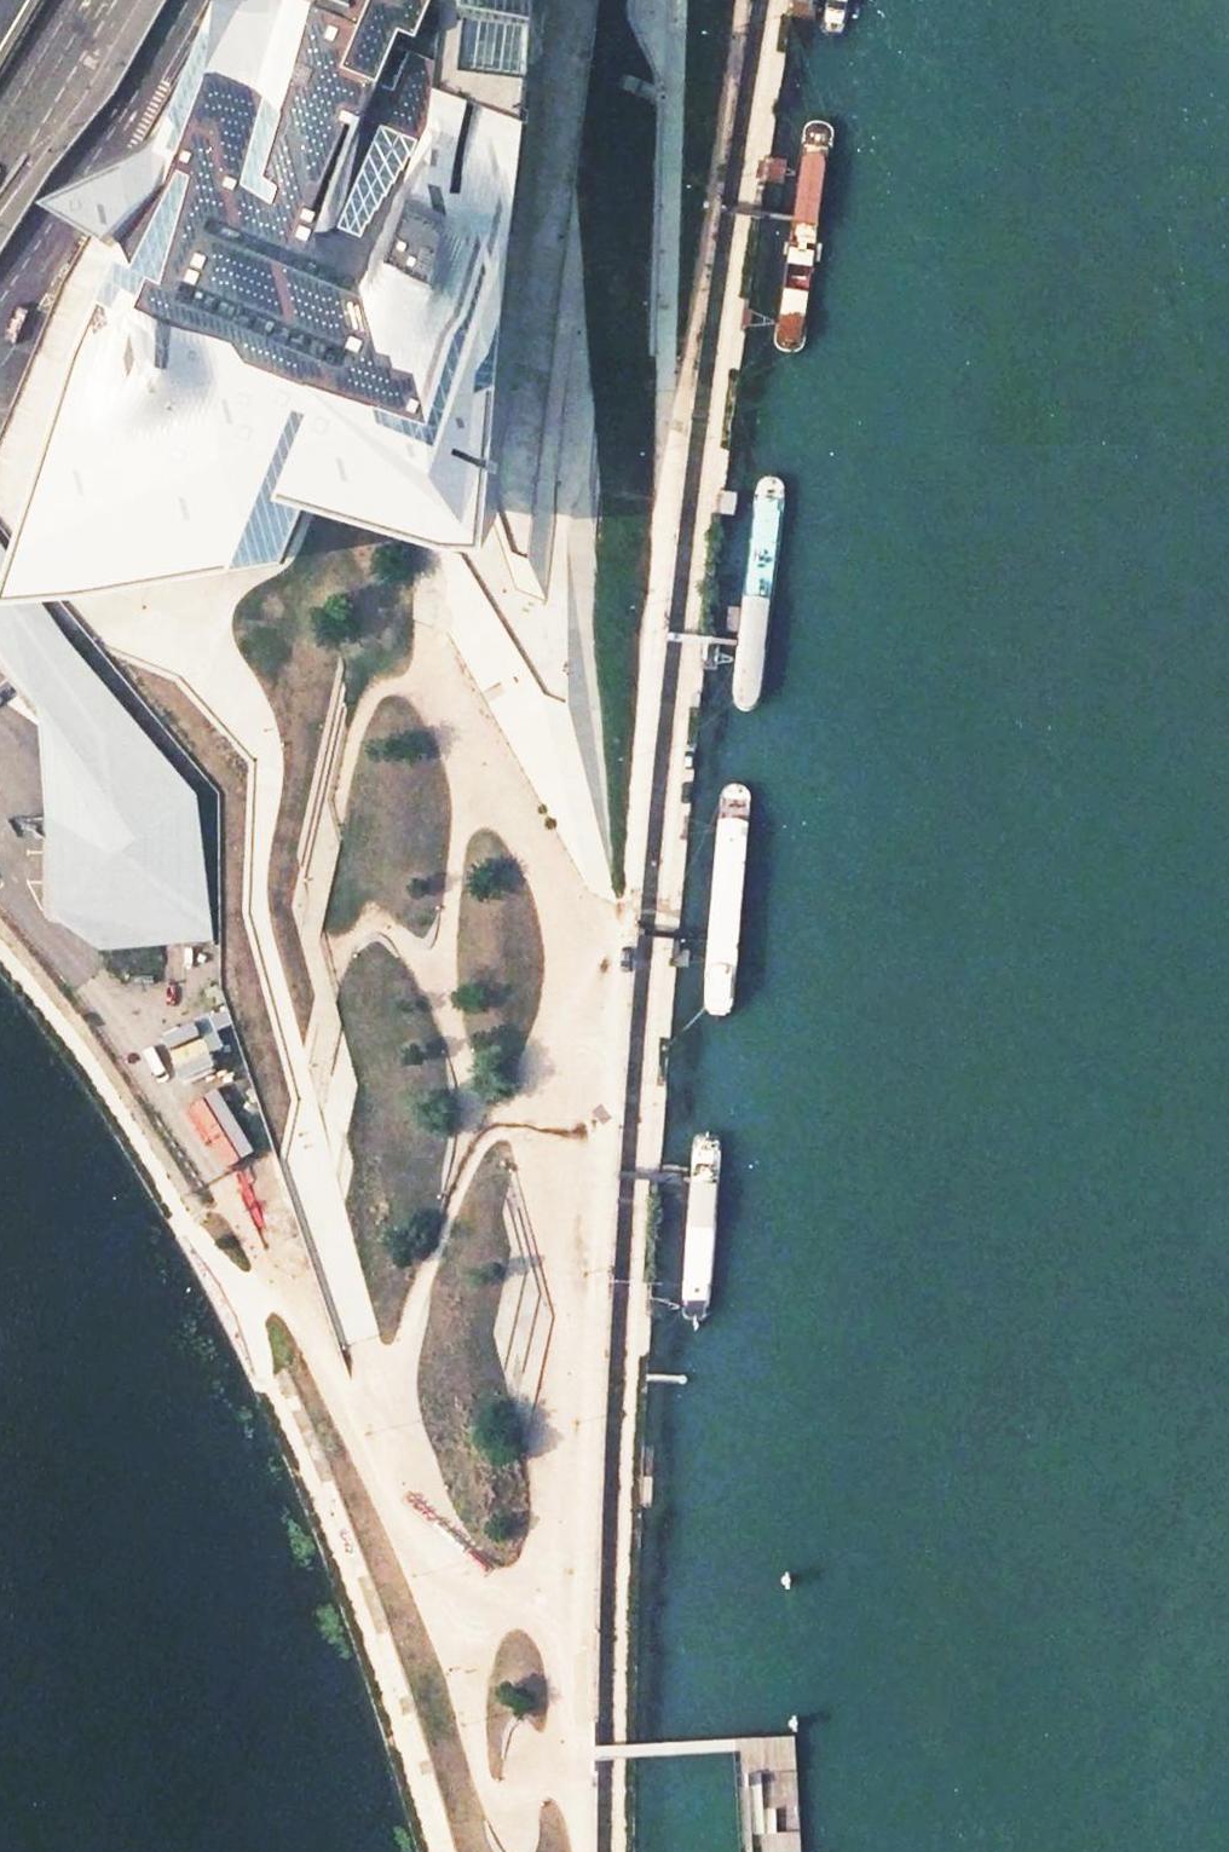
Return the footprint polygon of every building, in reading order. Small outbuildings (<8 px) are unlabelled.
[(191,143),(210,152),(212,171),(180,207),(152,244),(119,301),(33,495),(57,505),(166,556),(199,477),(258,501),(321,354),(463,412),(471,459),(503,553),(519,548),(561,176),(573,20),(584,16),(584,0),(254,0),(191,143)] [(824,12),(828,32),(840,35),(851,20),(854,0),(826,0),(824,12)] [(811,119),(802,136),(779,346),(809,348),(837,143),(834,122),(820,117),(811,119)] [(210,152),(191,143),(170,155),(124,183),(93,202),(109,213),(130,228),(152,244),(180,207),(212,171),(210,152)] [(457,551),(503,553),(471,459),(463,412),(321,354),(258,501),(199,477),(166,556),(57,505),(36,565),(22,605),(65,601),(95,598),(295,564),(319,508),(457,551)] [(760,484),(756,506),(750,562),(734,695),(743,708),(755,708),(768,697),(793,490),(785,477),(771,474),(760,484)] [(201,784),(128,710),(0,540),(0,645),(52,716),(54,910),(100,948),(221,943),(201,784)] [(729,784),(719,800),(703,997),(710,1014),(726,1016),(733,1008),(751,799),(745,784),(729,784)] [(235,1167),(259,1152),(223,1090),(198,1104),(235,1167)] [(695,1149),(682,1309),(695,1321),(712,1315),(727,1154),(727,1144),(712,1135),(699,1136),(695,1149)] [(494,1333),(525,1453),(555,1317),(513,1163),(503,1215),(512,1250),(494,1333)]
